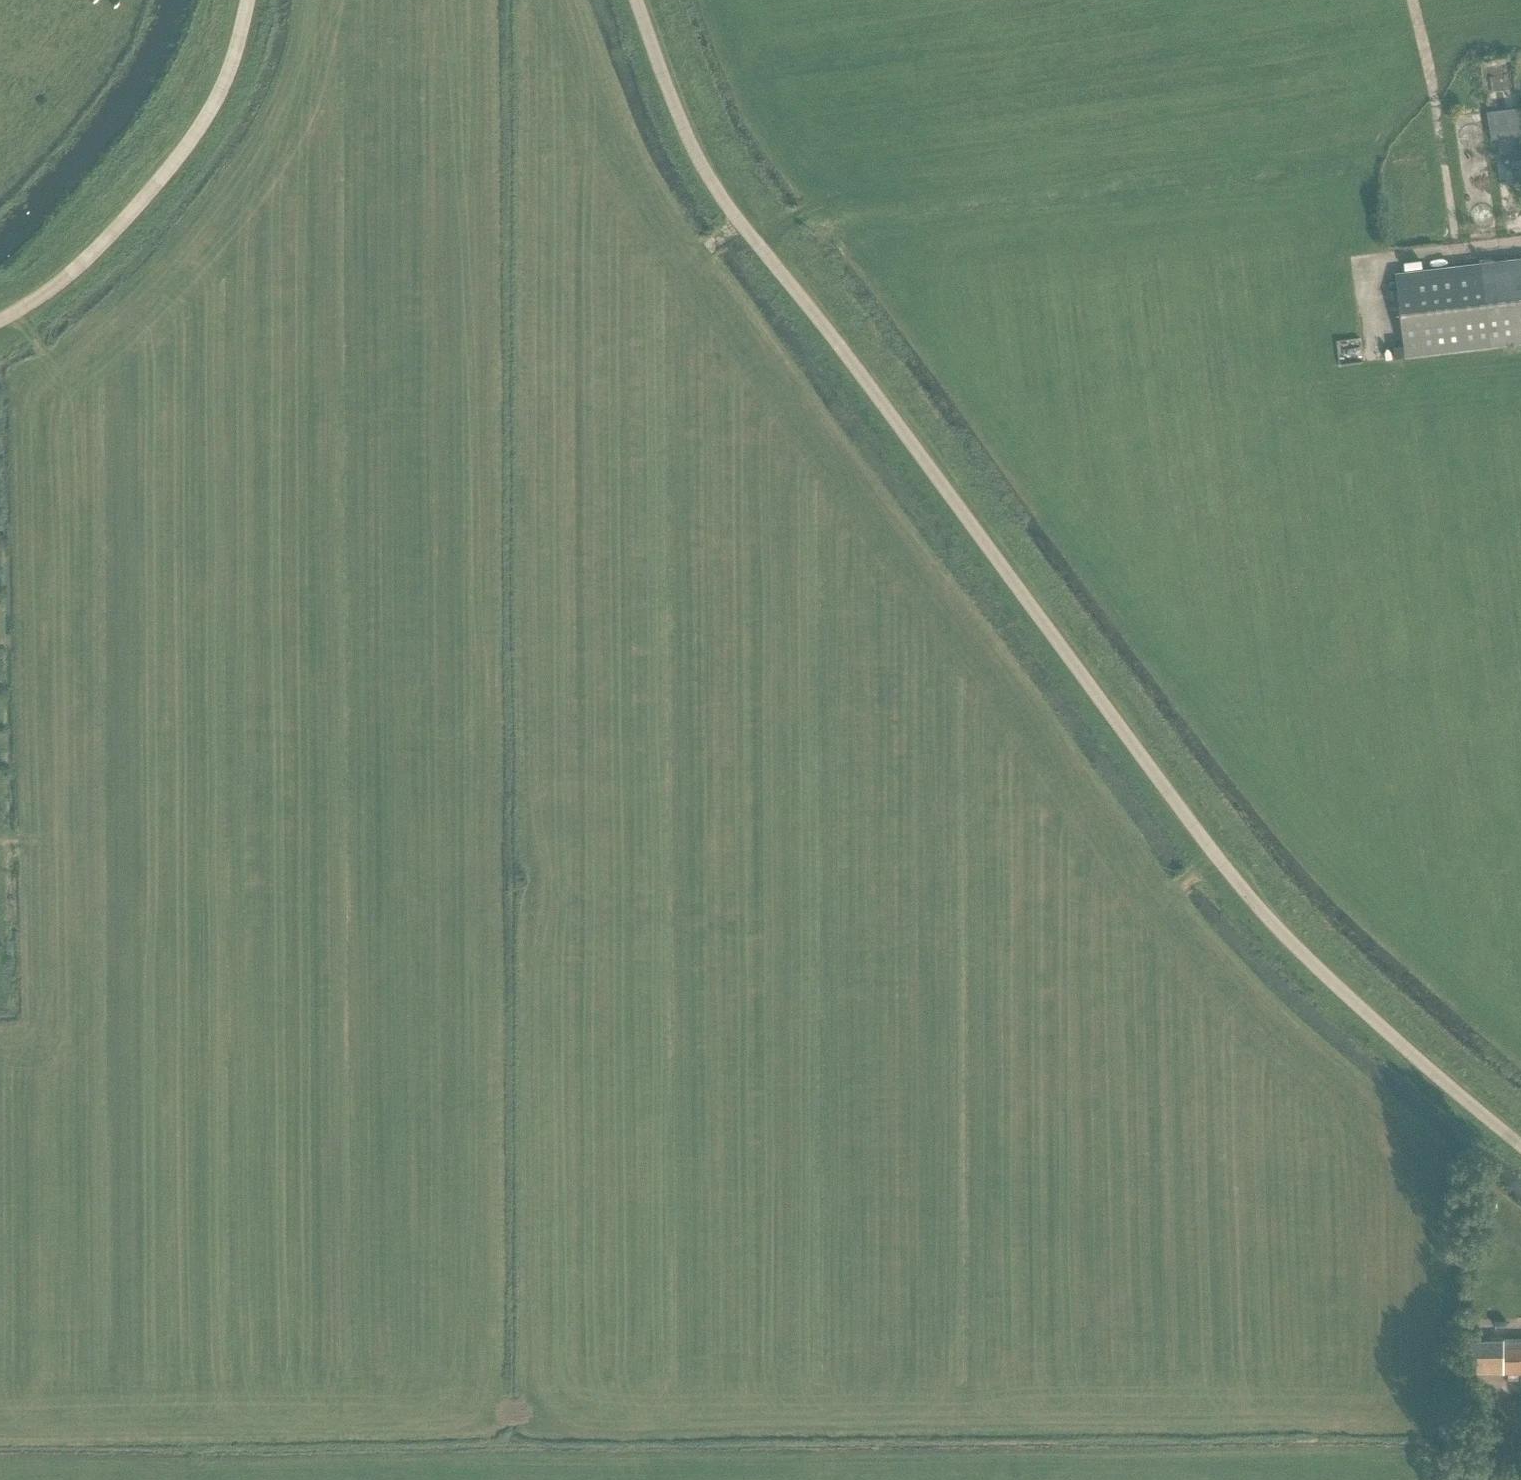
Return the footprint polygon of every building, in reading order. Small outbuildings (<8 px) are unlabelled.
[(1507,139),(1520,138),(1520,119),(1520,109),(1503,111),(1507,139)] [(1472,110),(1451,117),(1459,139),(1480,131),(1472,110)] [(1466,209),(1470,230),(1492,226),(1488,205),(1466,209)] [(1480,266),(1396,276),(1406,359),(1520,345),(1520,261),(1480,266)] [(1464,1343),(1464,1374),(1505,1375),(1520,1375),(1520,1343),(1464,1343)]
